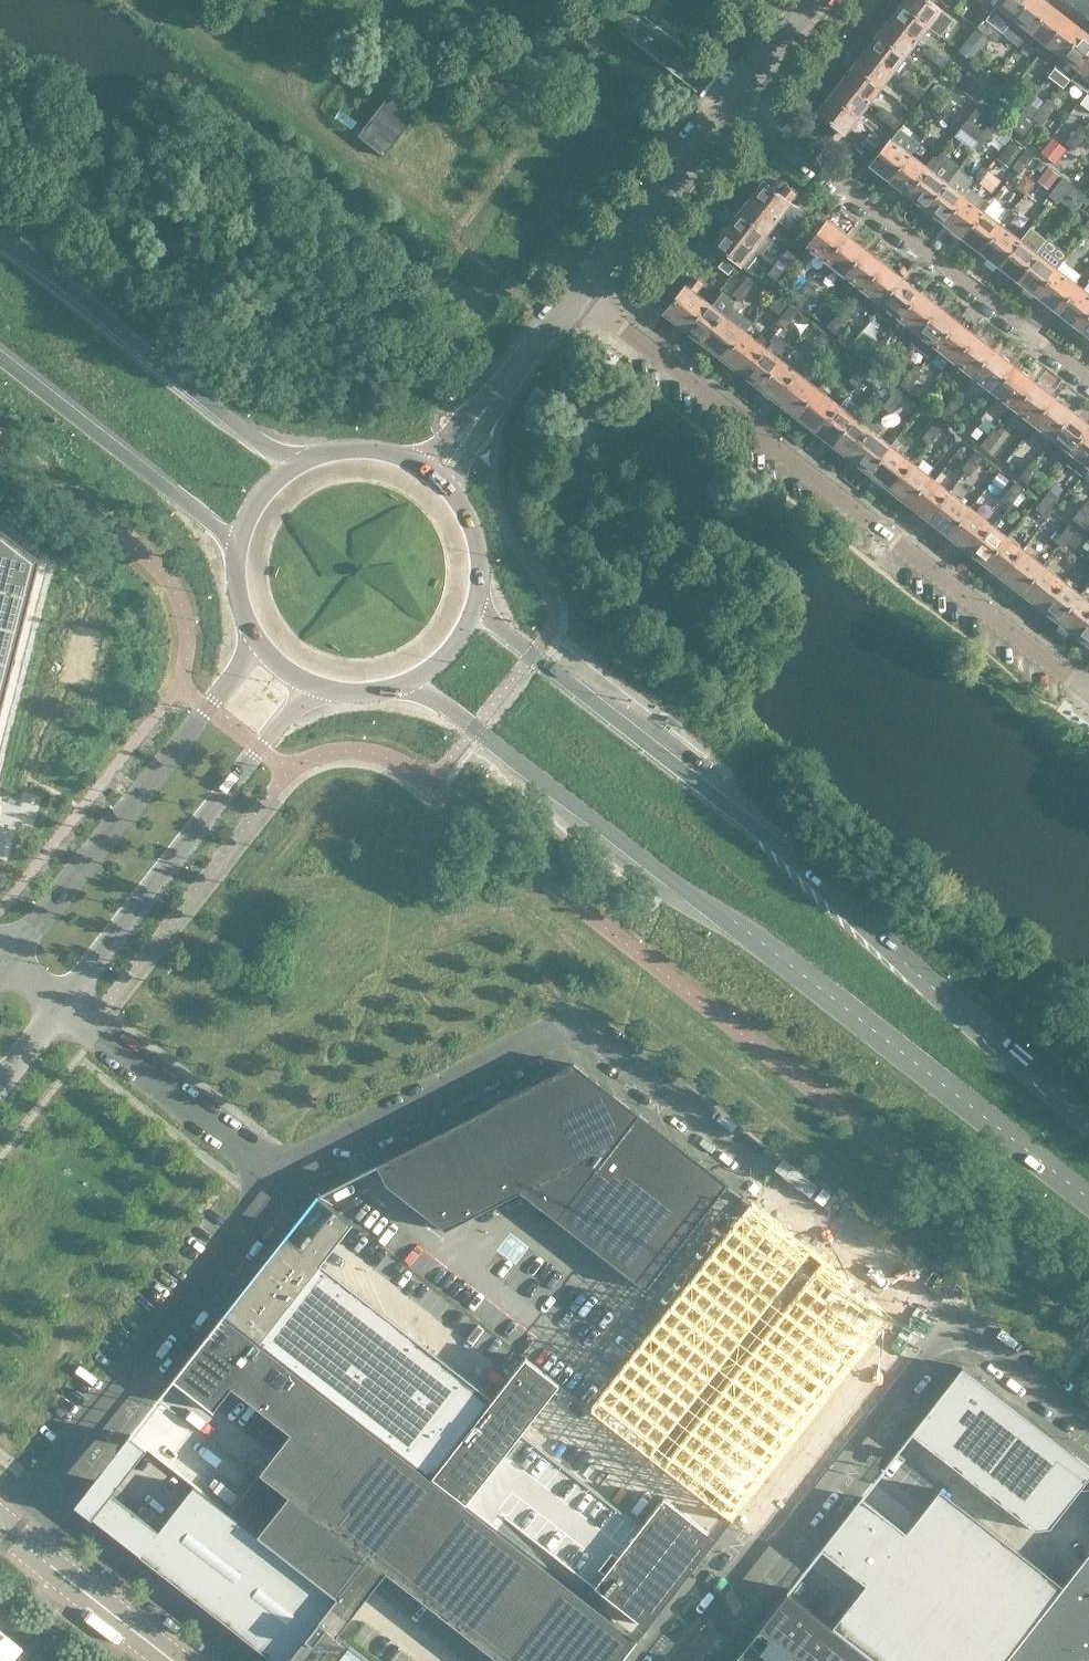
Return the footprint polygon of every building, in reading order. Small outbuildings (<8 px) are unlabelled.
[(928,0),(904,0),(903,0),(904,4),(902,6),(929,26),(935,19),(940,11),(941,10),(928,0)] [(1029,0),(1001,0),(996,6),(1013,20),(1029,0)] [(1051,5),(1044,0),(1029,0),(1013,20),(1029,32),(1051,5)] [(1046,45),(1067,18),(1051,5),(1029,32),(1046,45)] [(929,26),(902,6),(894,16),(892,15),(888,20),(917,42),(929,26)] [(951,19),(940,11),(935,19),(945,27),(951,19)] [(1062,58),(1083,31),(1067,18),(1046,45),(1062,58)] [(917,42),(888,20),(885,24),(886,26),(878,36),(905,57),(917,42)] [(986,33),(992,26),(984,20),(978,27),(986,33)] [(1002,34),(992,26),(986,33),(996,41),(1002,34)] [(1088,57),(1088,35),(1083,31),(1062,58),(1078,71),(1088,57)] [(905,57),(878,36),(870,47),(868,45),(865,50),(893,72),(905,57)] [(933,60),(939,53),(930,46),(924,53),(933,60)] [(893,72),(865,50),(861,55),(863,56),(854,67),(881,87),(893,72)] [(942,67),(948,60),(939,53),(933,60),(942,67)] [(1078,71),(1088,79),(1088,57),(1078,71)] [(881,87),(854,67),(846,77),(845,76),(841,81),(869,102),(881,87)] [(1018,89),(1024,81),(1016,75),(1010,83),(1018,89)] [(909,91),(915,84),(906,77),(900,84),(909,91)] [(869,102),(841,81),(837,85),(839,87),(831,97),(857,117),(869,102)] [(1010,99),(1018,89),(1010,83),(1002,93),(1010,99)] [(918,98),(924,91),(915,84),(909,91),(918,98)] [(384,156),(419,111),(394,91),(358,136),(384,156)] [(955,107),(963,97),(955,91),(947,101),(955,107)] [(845,134),(857,117),(831,97),(829,99),(826,100),(821,106),(821,109),(818,113),(834,126),(827,134),(837,142),(844,133),(845,134)] [(948,116),(955,107),(947,101),(940,110),(948,116)] [(1051,115),(1057,107),(1048,101),(1042,108),(1051,115)] [(886,121),(892,114),(883,107),(877,114),(886,121)] [(1042,125),(1051,115),(1042,108),(1034,119),(1042,125)] [(895,128),(901,121),(892,114),(886,121),(895,128)] [(991,136),(999,126),(992,120),(984,130),(991,136)] [(1083,140),(1088,132),(1081,126),(1075,134),(1083,140)] [(984,145),(991,136),(984,130),(977,139),(984,145)] [(1074,150),(1083,140),(1075,134),(1067,144),(1074,150)] [(871,151),(878,143),(869,136),(862,144),(871,151)] [(890,181),(910,155),(894,143),(873,167),(880,173),(880,176),(885,180),(888,179),(890,181)] [(1028,164),(1036,154),(1028,149),(1020,159),(1028,164)] [(918,177),(926,167),(910,155),(890,181),(909,195),(921,179),(918,177)] [(1021,173),(1028,164),(1020,159),(1013,168),(1021,173)] [(927,210),(947,184),(926,167),(918,177),(921,179),(909,195),(927,210)] [(1064,193),(1072,183),(1064,177),(1057,187),(1064,193)] [(789,202),(796,194),(786,186),(780,195),(764,182),(753,196),(751,195),(748,199),(761,209),(776,221),(790,203),(789,202)] [(955,205),(962,196),(947,184),(927,210),(945,224),(958,208),(955,205)] [(1057,202),(1064,193),(1057,187),(1050,196),(1057,202)] [(963,238),(983,213),(962,196),(955,205),(958,208),(945,224),(963,238)] [(776,221),(761,209),(748,199),(744,204),(746,205),(738,216),(764,236),(776,221)] [(991,234),(999,225),(983,213),(963,238),(982,253),(994,236),(991,234)] [(764,236),(738,216),(730,226),(728,224),(725,229),(753,251),(764,236)] [(827,261),(847,236),(845,235),(844,232),(839,228),(836,228),(830,222),(811,249),(827,261)] [(1000,267),(1020,241),(999,225),(991,234),(994,236),(982,253),(1000,267)] [(753,251),(725,229),(722,233),(723,234),(715,245),(741,266),(753,251)] [(853,266),(865,251),(847,236),(827,261),(842,273),(850,264),(853,266)] [(1028,263),(1035,253),(1020,241),(1000,267),(1019,281),(1031,265),(1028,263)] [(864,290),(883,265),(865,251),(853,266),(850,264),(842,273),(864,290)] [(1037,296),(1057,270),(1035,253),(1028,263),(1031,265),(1019,281),(1037,296)] [(889,295),(902,279),(883,265),(864,290),(879,302),(886,292),(889,295)] [(1081,289),(1057,270),(1037,296),(1044,302),(1045,305),(1050,309),(1053,308),(1063,316),(1063,319),(1069,323),(1072,323),(1080,329),(1088,317),(1088,295),(1081,289)] [(708,304),(694,293),(702,283),(695,277),(687,288),(686,287),(665,313),(687,331),(708,304)] [(749,291),(756,283),(748,277),(742,286),(749,291)] [(901,319),(920,294),(902,279),(889,295),(886,292),(879,302),(901,319)] [(809,298),(816,289),(809,283),(802,292),(809,298)] [(742,301),(749,291),(742,286),(734,295),(742,301)] [(801,307),(809,298),(802,292),(794,302),(801,307)] [(926,323),(938,308),(920,294),(901,319),(915,330),(923,321),(926,323)] [(707,337),(723,316),(708,304),(687,331),(705,345),(710,339),(707,337)] [(791,320),(797,311),(790,307),(784,314),(791,320)] [(937,347),(957,322),(938,308),(926,323),(923,321),(915,330),(937,347)] [(842,324),(849,315),(842,309),(835,318),(842,324)] [(784,329),(791,320),(784,314),(777,323),(784,329)] [(724,359),(745,333),(723,316),(707,337),(710,339),(705,345),(713,351),(714,354),(719,359),(722,358),(724,359)] [(1080,329),(1088,336),(1088,317),(1080,329)] [(835,333),(842,324),(835,318),(827,328),(835,333)] [(963,352),(975,337),(957,322),(937,347),(952,359),(960,350),(963,352)] [(825,346),(832,337),(825,331),(817,341),(825,346)] [(750,370),(766,350),(761,346),(745,333),(724,359),(726,361),(726,364),(731,368),(734,368),(742,374),(747,368),(750,370)] [(974,376),(993,351),(975,337),(963,352),(960,350),(952,359),(974,376)] [(882,355),(889,346),(882,340),(875,349),(882,355)] [(818,355),(825,346),(817,341),(810,349),(818,355)] [(875,365),(882,355),(875,349),(867,359),(875,365)] [(760,388),(781,362),(766,350),(750,370),(747,368),(742,374),(760,388)] [(1036,384),(1030,380),(1028,378),(1028,375),(1023,371),(1020,372),(1010,364),(1009,361),(1004,357),(1001,357),(993,351),(974,376),(1017,409),(1036,384)] [(780,394),(796,373),(781,362),(760,388),(779,402),(783,396),(780,394)] [(865,378),(872,368),(864,362),(857,372),(865,378)] [(916,381),(923,372),(915,366),(908,375),(916,381)] [(858,387),(865,378),(857,372),(850,381),(858,387)] [(797,417),(818,390),(796,373),(780,394),(783,396),(779,402),(787,409),(787,412),(792,416),(795,415),(797,417)] [(908,391),(916,381),(908,375),(901,385),(908,391)] [(1042,414),(1054,399),(1036,384),(1017,409),(1037,426),(1045,417),(1042,414)] [(898,404),(905,395),(898,389),(891,398),(898,404)] [(823,428),(839,407),(818,390),(797,417),(799,418),(799,421),(804,425),(807,425),(816,431),(820,425),(823,428)] [(954,411),(961,402),(955,397),(948,406),(954,411)] [(891,413),(898,404),(891,398),(884,407),(891,413)] [(1053,438),(1073,413),(1054,399),(1042,414),(1045,417),(1037,426),(1053,438)] [(946,421),(954,411),(948,406),(940,416),(946,421)] [(834,445),(854,419),(839,407),(823,428),(820,425),(816,431),(834,445)] [(1088,430),(1088,426),(1073,413),(1053,438),(1074,454),(1082,445),(1079,443),(1088,430)] [(853,451),(869,431),(854,419),(834,445),(852,460),(857,454),(853,451)] [(938,435),(945,426),(938,420),(930,429),(938,435)] [(931,444),(938,435),(930,429),(923,438),(931,444)] [(995,443),(1002,434),(995,429),(988,437),(995,443)] [(1079,443),(1082,445),(1074,454),(1088,466),(1088,430),(1079,443)] [(870,474),(891,448),(869,431),(853,451),(857,454),(852,460),(860,466),(860,469),(866,473),(869,473),(870,474)] [(987,453),(995,443),(988,437),(980,447),(987,453)] [(896,485),(912,464),(891,448),(870,474),(872,475),(872,478),(878,483),(881,482),(889,488),(893,482),(896,485)] [(977,466),(985,457),(977,451),(970,460),(977,466)] [(970,475),(977,466),(970,460),(963,469),(970,475)] [(1035,474),(1042,465),(1034,460),(1027,469),(1035,474)] [(933,513),(949,493),(912,464),(896,485),(893,482),(889,488),(931,522),(936,516),(933,513)] [(1027,484),(1035,474),(1027,469),(1020,478),(1027,484)] [(1017,497),(1024,488),(1017,482),(1010,491),(1017,497)] [(1010,506),(1017,497),(1010,491),(1003,500),(1010,506)] [(950,536),(970,510),(949,493),(933,513),(936,516),(931,522),(939,528),(940,531),(945,535),(948,535),(950,536)] [(1088,515),(1088,502),(1088,501),(1081,510),(1088,516),(1088,515)] [(976,547),(992,526),(970,510),(950,536),(951,537),(952,541),(957,545),(960,544),(968,551),(973,545),(976,547)] [(1080,526),(1088,516),(1081,510),(1073,520),(1080,526)] [(1070,539),(1077,529),(1070,524),(1063,533),(1070,539)] [(986,565),(1007,538),(992,526),(976,547),(973,545),(968,551),(986,565)] [(50,570),(49,570),(50,566),(0,528),(0,766),(50,570)] [(1063,548),(1070,539),(1063,533),(1056,542),(1063,548)] [(1006,571),(1022,550),(1007,538),(986,565),(1004,579),(1009,573),(1006,571)] [(1023,593),(1044,567),(1022,550),(1006,571),(1009,573),(1004,579),(1013,585),(1013,588),(1018,592),(1021,592),(1023,593)] [(1049,604),(1065,584),(1044,567),(1023,593),(1025,595),(1025,598),(1030,602),(1033,602),(1041,608),(1046,602),(1049,604)] [(1060,622),(1080,596),(1065,584),(1049,604),(1046,602),(1041,608),(1060,622)] [(1088,616),(1088,602),(1080,596),(1060,622),(1078,636),(1082,630),(1079,628),(1088,616)] [(1079,628),(1082,630),(1078,636),(1086,643),(1086,646),(1088,648),(1088,616),(1079,628)] [(476,1114),(386,1160),(376,1165),(386,1185),(407,1201),(446,1231),(521,1192),(646,1290),(727,1186),(728,1186),(728,1185),(729,1184),(650,1123),(649,1124),(639,1117),(640,1115),(614,1094),(574,1064),(476,1114)] [(751,1202),(591,1408),(732,1519),(875,1336),(873,1330),(886,1313),(856,1290),(857,1284),(751,1202)] [(492,1398),(322,1264),(353,1224),(334,1210),(312,1238),(303,1250),(286,1236),(224,1315),(431,1476),(492,1398)] [(224,1316),(173,1380),(214,1411),(233,1388),(291,1433),(229,1513),(338,1598),(288,1660),(372,1660),(338,1634),(387,1572),(501,1660),(620,1660),(636,1641),(637,1639),(224,1316)] [(523,1359),(431,1477),(496,1528),(505,1515),(648,1627),(705,1554),(702,1551),(713,1538),(707,1534),(709,1531),(665,1497),(638,1531),(633,1528),(635,1525),(524,1438),(521,1441),(518,1438),(558,1387),(523,1359)] [(962,1367),(911,1434),(1035,1530),(1050,1528),(1088,1479),(1088,1466),(962,1367)] [(113,1494),(148,1450),(130,1436),(95,1481),(76,1505),(274,1660),(288,1660),(337,1598),(195,1486),(160,1531),(113,1494)] [(1063,1586),(940,1490),(907,1532),(887,1516),(861,1497),(821,1549),(845,1568),(866,1585),(833,1627),(876,1660),(1005,1660),(1063,1586)] [(1063,1586),(1005,1660),(1088,1660),(1088,1553),(1063,1586)] [(804,1660),(876,1660),(833,1627),(787,1592),(760,1627),(804,1660)]
